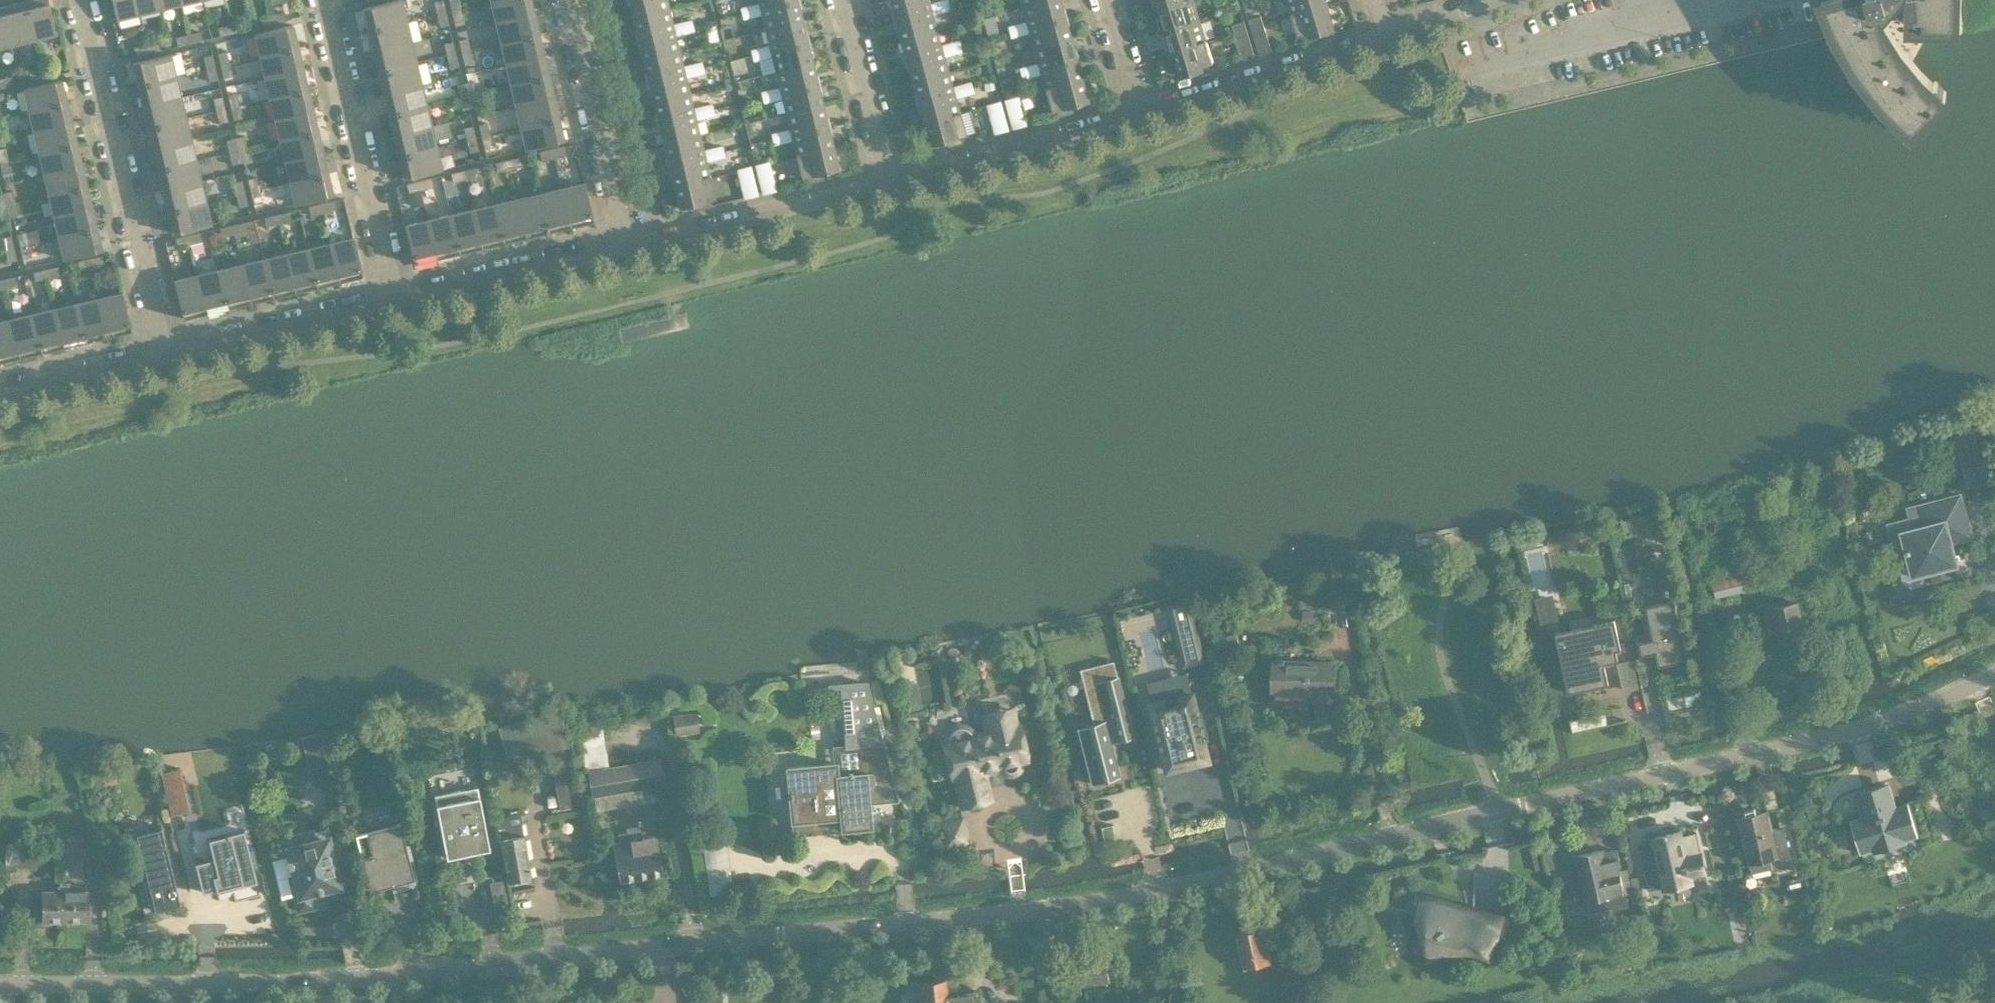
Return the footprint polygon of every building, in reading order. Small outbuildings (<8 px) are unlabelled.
[(25,0),(4,5),(13,44),(34,39),(25,0)] [(25,0),(34,39),(56,33),(48,0),(26,0),(25,0)] [(139,14),(135,0),(112,0),(116,19),(139,14)] [(139,14),(160,9),(157,0),(135,0),(139,14)] [(160,9),(180,4),(180,0),(157,0),(160,9)] [(368,30),(406,21),(401,0),(396,0),(363,8),(368,30)] [(437,13),(445,11),(443,0),(440,0),(434,1),(437,13)] [(451,10),(460,8),(458,0),(449,0),(451,10)] [(490,1),(495,22),(533,13),(530,0),(493,0),(490,1)] [(632,17),(669,9),(666,0),(628,0),(632,17)] [(759,3),(750,5),(752,16),(761,14),(760,8),(795,0),(758,0),(759,3)] [(760,8),(761,14),(765,29),(802,21),(797,0),(795,0),(760,8)] [(894,19),(930,9),(932,14),(940,12),(937,1),(929,4),(928,0),(889,0),(894,19)] [(937,1),(940,12),(949,9),(947,0),(941,0),(937,1)] [(1022,6),(1026,21),(1017,24),(1020,34),(1029,32),(1027,27),(1064,16),(1059,0),(1042,0),(1022,6)] [(1158,11),(1194,0),(1193,0),(1154,0),(1158,11)] [(1194,0),(1158,11),(1164,32),(1200,21),(1194,0)] [(1291,15),(1327,4),(1326,0),(1286,0),(1291,15)] [(1821,2),(1826,19),(1829,18),(1834,32),(1843,54),(1846,53),(1865,87),(1868,85),(1891,116),(1894,114),(1909,130),(1941,98),(1932,88),(1929,91),(1926,88),(1909,65),(1906,67),(1904,64),(1890,39),(1887,40),(1885,37),(1873,7),(1877,6),(1884,19),(1900,0),(1828,0),(1821,2)] [(1915,7),(1915,11),(1912,11),(1912,25),(1956,25),(1957,0),(1914,0),(1915,7)] [(1327,4),(1291,15),(1298,36),(1334,25),(1327,4)] [(0,6),(0,47),(13,44),(4,5),(0,6)] [(743,18),(752,16),(750,5),(741,8),(743,18)] [(460,8),(451,10),(454,22),(463,20),(460,8)] [(669,9),(632,17),(637,38),(674,30),(675,35),(684,33),(681,22),(672,24),(669,9)] [(930,9),(894,19),(900,40),(936,30),(932,14),(930,9)] [(284,11),(272,14),(274,23),(286,20),(284,11)] [(445,11),(437,13),(440,26),(448,24),(445,11)] [(533,13),(495,22),(500,43),(538,34),(533,13)] [(261,26),(274,23),(272,14),(259,17),(261,26)] [(1064,16),(1027,27),(1029,32),(1033,47),(1069,37),(1064,16)] [(1249,20),(1251,27),(1263,24),(1261,16),(1249,20)] [(690,20),(681,22),(684,33),(693,31),(690,20)] [(242,21),(230,24),(232,33),(244,30),(242,21)] [(406,21),(368,30),(373,51),(411,42),(406,21)] [(802,21),(765,29),(769,45),(760,47),(763,58),(772,56),(770,50),(807,42),(802,21)] [(1200,21),(1164,32),(1171,53),(1206,41),(1200,21)] [(1232,25),(1234,33),(1246,29),(1244,21),(1232,25)] [(218,27),(220,36),(232,33),(230,24),(218,27)] [(1011,37),(1020,34),(1017,24),(1008,26),(1011,37)] [(1263,24),(1251,27),(1260,55),(1272,51),(1263,24)] [(254,34),(259,56),(298,47),(292,25),(254,34)] [(1246,29),(1234,33),(1243,60),(1255,56),(1246,29)] [(674,30),(637,38),(642,59),(679,51),(675,35),(674,30)] [(936,30),(900,40),(905,60),(942,50),(943,56),(952,53),(949,43),(940,45),(936,30)] [(200,31),(188,34),(190,43),(202,40),(200,31)] [(190,43),(188,34),(175,37),(177,46),(190,43)] [(538,34),(500,43),(505,64),(543,55),(538,34)] [(1069,37),(1033,47),(1037,63),(1029,65),(1032,76),(1040,74),(1039,68),(1075,58),(1069,37)] [(467,38),(458,40),(461,52),(470,50),(467,38)] [(958,40),(949,43),(952,53),(961,51),(958,40)] [(158,41),(146,44),(148,53),(160,50),(158,41)] [(444,43),(447,55),(455,53),(452,41),(444,43)] [(1206,41),(1171,53),(1177,74),(1193,69),(1195,75),(1210,71),(1208,64),(1213,63),(1206,41)] [(411,42),(373,51),(378,72),(416,63),(411,42)] [(770,50),(772,56),(775,71),(812,63),(807,42),(770,50)] [(134,47),(136,56),(148,53),(146,44),(134,47)] [(298,47),(259,56),(264,77),(303,68),(298,47)] [(754,60),(763,58),(760,47),(751,50),(754,60)] [(470,50),(461,52),(464,64),(473,62),(470,50)] [(942,50),(905,60),(911,81),(947,71),(943,56),(942,50)] [(226,51),(218,53),(221,65),(229,63),(226,51)] [(679,51),(642,59),(647,80),(684,72),(685,77),(694,75),(692,64),(683,66),(679,51)] [(455,53),(447,55),(450,68),(458,66),(455,53)] [(132,63),(137,85),(176,76),(170,54),(132,63)] [(203,56),(206,68),(215,66),(212,54),(203,56)] [(543,55),(505,64),(510,85),(548,76),(543,55)] [(1075,58),(1039,68),(1040,74),(1045,89),(1081,79),(1075,58)] [(701,62),(692,64),(694,75),(703,72),(701,62)] [(229,63),(221,65),(223,77),(232,75),(229,63)] [(416,63),(378,72),(383,93),(421,84),(416,63)] [(812,63),(775,71),(779,87),(770,89),(773,100),(782,98),(781,92),(817,84),(812,63)] [(1022,79),(1032,76),(1029,65),(1019,68),(1022,79)] [(53,66),(41,69),(43,78),(55,75),(53,66)] [(215,66),(206,68),(209,81),(217,79),(215,66)] [(303,68),(264,77),(269,98),(307,89),(303,68)] [(43,78),(41,69),(29,72),(31,80),(43,78)] [(947,71),(911,81),(917,102),(953,92),(955,97),(963,95),(961,84),(952,87),(947,71)] [(684,72),(647,80),(653,101),(689,92),(685,77),(684,72)] [(0,79),(0,84),(1,88),(13,85),(11,76),(0,79)] [(176,76),(137,85),(142,106),(181,97),(176,76)] [(548,76),(510,85),(515,106),(553,97),(548,76)] [(23,88),(28,110),(67,101),(61,79),(23,88)] [(1081,79),(1045,89),(1051,111),(1056,109),(1058,115),(1072,112),(1070,105),(1087,101),(1081,79)] [(474,81),(465,83),(468,95),(477,93),(474,81)] [(970,82),(961,84),(963,95),(973,92),(970,82)] [(993,82),(983,84),(985,92),(995,89),(993,82)] [(457,85),(459,97),(468,95),(465,83),(457,85)] [(421,84),(383,93),(388,114),(426,105),(421,84)] [(817,84),(781,92),(782,98),(786,113),(822,105),(817,84)] [(307,89),(269,98),(274,119),(312,110),(307,89)] [(764,102),(773,100),(770,89),(761,92),(764,102)] [(689,92),(653,101),(658,122),(694,113),(695,119),(704,117),(702,106),(693,108),(689,92)] [(953,92),(917,102),(923,123),(959,113),(955,97),(953,92)] [(236,93),(228,95),(230,107),(239,105),(236,93)] [(477,93),(468,95),(471,107),(480,105),(477,93)] [(468,95),(459,97),(462,109),(471,107),(468,95)] [(213,98),(216,110),(225,108),(222,96),(213,98)] [(181,97),(142,106),(147,127),(186,118),(181,97)] [(553,97),(515,106),(520,127),(558,118),(553,97)] [(1012,128),(1025,124),(1018,97),(1004,100),(1012,128)] [(67,101),(28,110),(33,131),(72,122),(67,101)] [(1007,129),(999,101),(986,105),(994,133),(1007,129)] [(711,104),(702,106),(704,117),(713,114),(711,104)] [(239,105),(230,107),(233,119),(242,117),(239,105)] [(426,105),(388,114),(393,135),(431,126),(426,105)] [(822,105),(786,113),(789,129),(780,131),(783,142),(792,140),(791,134),(827,126),(822,105)] [(227,121),(225,108),(216,110),(219,123),(227,121)] [(312,110),(274,119),(279,140),(317,131),(312,110)] [(694,113),(658,122),(663,143),(699,134),(695,119),(694,113)] [(959,113),(923,123),(929,145),(946,140),(947,146),(961,142),(960,136),(965,134),(959,113)] [(186,118),(147,127),(152,148),(191,139),(186,118)] [(558,118),(520,127),(525,149),(564,140),(558,118)] [(72,122),(33,131),(38,152),(77,143),(72,122)] [(487,122),(478,124),(481,137),(490,135),(487,122)] [(464,127),(467,139),(475,137),(472,125),(464,127)] [(431,126),(393,135),(398,156),(436,147),(431,126)] [(827,126),(791,134),(792,140),(796,155),(832,147),(827,126)] [(317,131),(279,140),(284,161),(322,152),(317,131)] [(774,144),(783,142),(780,131),(771,134),(774,144)] [(699,134),(663,143),(668,164),(704,155),(706,161),(715,159),(712,148),(703,150),(699,134)] [(243,135),(235,137),(237,150),(246,148),(243,135)] [(490,135),(481,137),(484,148),(493,146),(490,135)] [(226,140),(229,152),(237,150),(235,137),(226,140)] [(475,137),(467,139),(470,152),(478,150),(475,137)] [(191,139),(152,148),(157,169),(196,160),(191,139)] [(77,143),(38,152),(43,173),(82,164),(77,143)] [(564,146),(551,149),(553,158),(566,155),(564,146)] [(721,146),(712,148),(715,159),(724,156),(721,146)] [(8,160),(5,147),(0,149),(0,161),(8,160)] [(436,147),(398,156),(403,178),(442,169),(436,147)] [(832,147),(796,155),(801,177),(807,176),(808,182),(822,179),(821,172),(838,168),(832,147)] [(246,148),(237,150),(240,162),(249,160),(246,148)] [(551,149),(539,152),(541,161),(553,158),(551,149)] [(237,150),(229,152),(232,164),(240,162),(237,150)] [(322,152),(284,161),(289,182),(327,173),(322,152)] [(704,155),(668,164),(673,185),(709,176),(706,161),(704,155)] [(519,157),(507,160),(509,168),(522,165),(519,157)] [(0,161),(0,164),(2,174),(11,172),(8,160),(0,161)] [(196,160),(157,169),(162,190),(201,181),(196,160)] [(507,160),(495,163),(497,171),(509,168),(507,160)] [(775,190),(768,162),(755,165),(762,193),(775,190)] [(82,164),(43,173),(48,195),(87,186),(82,164)] [(750,166),(737,170),(744,198),(757,194),(750,166)] [(475,167),(462,170),(464,179),(477,176),(475,167)] [(462,170),(451,173),(453,182),(464,179),(462,170)] [(327,173),(289,182),(294,204),(333,195),(327,173)] [(715,198),(709,176),(673,185),(678,207),(695,203),(697,209),(711,206),(709,200),(715,198)] [(256,177),(247,179),(250,191),(259,189),(256,177)] [(431,178),(418,181),(420,189),(433,186),(431,178)] [(233,182),(236,195),(244,193),(241,180),(233,182)] [(201,181),(162,190),(167,211),(206,202),(201,181)] [(418,181),(406,184),(408,192),(420,189),(418,181)] [(584,182),(561,188),(570,226),(593,221),(584,182)] [(87,186),(48,195),(53,216),(91,207),(87,186)] [(561,188),(538,193),(548,231),(570,226),(561,188)] [(259,189),(250,191),(253,203),(262,201),(259,189)] [(12,190),(4,192),(7,205),(15,203),(12,190)] [(247,204),(244,193),(236,195),(239,207),(247,204)] [(538,193),(516,199),(525,237),(548,231),(538,193)] [(516,199),(494,204),(503,242),(525,237),(516,199)] [(333,201),(320,204),(322,212),(335,209),(333,201)] [(206,202),(167,211),(173,233),(211,224),(206,202)] [(15,203),(7,205),(9,217),(18,215),(15,203)] [(310,215),(322,212),(320,204),(308,207),(310,215)] [(494,204),(472,209),(481,247),(503,242),(494,204)] [(0,206),(0,216),(1,219),(9,217),(7,205),(0,206)] [(91,207),(53,216),(58,237),(96,228),(91,207)] [(472,209),(450,214),(459,253),(481,247),(472,209)] [(288,211),(276,214),(278,223),(290,220),(288,211)] [(276,214),(264,217),(266,226),(278,223),(276,214)] [(450,214),(427,220),(437,258),(459,253),(450,214)] [(413,263),(437,258),(427,220),(404,225),(413,263)] [(244,222),(232,225),(234,233),(246,230),(244,222)] [(232,225),(220,228),(222,236),(234,233),(232,225)] [(96,228),(58,237),(63,259),(102,250),(96,228)] [(17,234),(20,246),(28,244),(25,232),(17,234)] [(200,232),(188,235),(190,244),(202,241),(200,232)] [(2,237),(5,249),(13,247),(11,235),(2,237)] [(188,235),(175,238),(177,247),(190,244),(188,235)] [(353,237),(330,243),(339,281),(362,275),(353,237)] [(330,243),(308,248),(317,286),(339,281),(330,243)] [(28,244),(20,246),(22,258),(31,256),(28,244)] [(13,247),(5,249),(8,262),(16,260),(13,247)] [(308,248),(285,253),(295,291),(317,286),(308,248)] [(285,253),(263,259),(272,297),(295,291),(285,253)] [(102,256),(90,258),(92,267),(104,264),(102,256)] [(79,270),(92,267),(90,258),(77,261),(79,270)] [(263,259),(241,264),(250,302),(272,297),(263,259)] [(241,264),(219,269),(228,307),(250,302),(241,264)] [(58,266),(45,269),(47,278),(60,275),(58,266)] [(45,269),(33,272),(35,281),(47,278),(45,269)] [(219,269),(197,274),(206,313),(228,307),(219,269)] [(183,318),(206,313),(197,274),(174,280),(183,318)] [(13,277),(1,280),(3,288),(15,285),(13,277)] [(122,292),(100,297),(109,336),(131,330),(122,292)] [(100,297),(77,303),(86,341),(109,336),(100,297)] [(77,303),(54,308),(64,346),(86,341),(77,303)] [(54,308),(32,313),(41,352),(64,346),(54,308)] [(32,313),(10,319),(19,357),(41,352),(32,313)] [(0,321),(0,361),(19,357),(10,319),(0,321)] [(1907,551),(1910,565),(1906,566),(1901,574),(1904,582),(1911,587),(1920,585),(1925,577),(1923,573),(1950,566),(1954,558),(1950,543),(1971,537),(1960,495),(1918,506),(1922,524),(1914,526),(1912,519),(1888,525),(1896,554),(1907,551)] [(1522,550),(1537,547),(1534,534),(1519,537),(1522,550)] [(1754,587),(1751,574),(1748,563),(1738,565),(1740,576),(1712,584),(1715,597),(1754,587)] [(1559,621),(1553,594),(1534,598),(1540,625),(1559,621)] [(1676,599),(1647,605),(1653,638),(1639,641),(1642,655),(1656,652),(1659,666),(1688,660),(1676,599)] [(1798,602),(1764,610),(1769,626),(1776,624),(1781,645),(1806,639),(1798,602)] [(1202,658),(1189,604),(1171,609),(1184,663),(1202,658)] [(1303,622),(1316,622),(1316,614),(1313,614),(1313,610),(1303,610),(1303,622)] [(1596,623),(1555,632),(1569,693),(1609,684),(1604,663),(1618,660),(1616,650),(1621,649),(1614,620),(1596,623)] [(1240,648),(1237,633),(1219,637),(1223,652),(1240,648)] [(1639,689),(1633,659),(1616,663),(1623,692),(1639,689)] [(1107,720),(1079,727),(1094,784),(1120,777),(1111,740),(1118,738),(1119,741),(1134,737),(1114,661),(1087,668),(1095,700),(1102,699),(1107,720)] [(1332,662),(1272,661),(1271,694),(1312,694),(1319,719),(1336,715),(1331,694),(1332,662)] [(835,762),(788,767),(793,820),(842,815),(843,828),(870,826),(868,803),(896,800),(882,736),(867,681),(826,684),(826,689),(839,688),(845,746),(834,747),(835,762)] [(1700,692),(1665,699),(1668,712),(1697,707),(1696,704),(1702,703),(1700,692)] [(1152,702),(1151,703),(1151,704),(1154,713),(1167,770),(1189,765),(1208,760),(1209,760),(1209,759),(1207,750),(1193,693),(1171,698),(1152,702)] [(696,712),(672,715),(675,735),(699,732),(696,712)] [(1602,726),(1600,714),(1587,717),(1590,729),(1602,726)] [(947,739),(947,741),(947,743),(943,744),(952,777),(955,776),(963,806),(988,799),(981,770),(1002,765),(1003,769),(1007,772),(1011,772),(1015,769),(1017,766),(1017,761),(1026,759),(1018,726),(1014,727),(1012,718),(986,724),(988,733),(973,737),(972,735),(971,733),(969,731),(968,730),(966,728),(964,728),(961,727),(959,727),(957,727),(955,728),(953,729),(951,731),(949,732),(948,734),(947,736),(947,739)] [(664,783),(660,759),(609,768),(603,730),(579,734),(585,772),(587,771),(591,796),(664,783)] [(562,760),(551,762),(560,812),(571,810),(562,760)] [(180,767),(160,772),(171,816),(191,811),(180,767)] [(1896,805),(1890,786),(1889,782),(1855,792),(1861,815),(1850,819),(1860,853),(1882,847),(1880,841),(1894,837),(1896,843),(1918,836),(1907,802),(1896,805)] [(489,849),(476,786),(434,794),(447,857),(489,849)] [(1827,817),(1819,794),(1804,799),(1811,822),(1827,817)] [(967,841),(961,819),(958,819),(955,808),(935,813),(938,824),(943,847),(967,841)] [(154,910),(180,903),(157,810),(155,811),(159,827),(135,833),(154,910)] [(1774,842),(1771,831),(1767,812),(1739,818),(1750,863),(1752,873),(1772,869),(1773,870),(1792,866),(1786,839),(1774,842)] [(497,819),(500,839),(508,880),(532,876),(525,834),(523,835),(519,815),(497,819)] [(187,839),(202,836),(198,816),(182,820),(187,839)] [(399,822),(355,834),(369,890),(390,884),(409,879),(404,859),(412,857),(409,845),(405,846),(399,822)] [(1113,824),(1102,827),(1105,844),(1117,841),(1113,824)] [(620,881),(662,874),(655,835),(644,837),(642,825),(627,828),(627,832),(618,834),(620,842),(613,843),(620,881)] [(316,841),(287,847),(288,853),(286,854),(288,859),(286,859),(287,867),(289,867),(291,872),(293,871),(295,877),(290,878),(298,910),(314,906),(310,893),(328,889),(329,896),(345,893),(338,865),(334,866),(329,846),(333,845),(329,829),(314,832),(316,841)] [(212,859),(194,864),(201,891),(215,888),(215,889),(231,886),(231,887),(256,881),(253,867),(257,866),(253,849),(248,850),(243,831),(208,840),(212,859)] [(1655,846),(1640,849),(1649,889),(1664,885),(1665,889),(1691,883),(1689,878),(1705,874),(1695,832),(1680,836),(1679,832),(1654,838),(1655,846)] [(709,892),(732,890),(728,842),(705,844),(709,892)] [(5,844),(4,865),(4,867),(29,867),(29,844),(5,844)] [(77,863),(74,844),(56,848),(60,866),(77,863)] [(1629,868),(1620,870),(1615,849),(1602,852),(1602,850),(1577,855),(1579,861),(1569,864),(1578,903),(1588,901),(1590,911),(1613,906),(1614,908),(1627,905),(1625,895),(1634,893),(1629,868)] [(65,920),(65,881),(65,872),(57,872),(57,882),(60,882),(60,890),(42,890),(42,920),(65,920)] [(70,881),(65,881),(65,920),(87,920),(87,890),(70,890),(70,881)] [(504,887),(491,890),(494,905),(507,903),(504,887)] [(1499,926),(1501,917),(1502,915),(1477,909),(1476,911),(1467,908),(1468,906),(1423,894),(1418,912),(1415,911),(1414,914),(1416,914),(1425,947),(1426,949),(1426,950),(1427,951),(1428,951),(1429,952),(1430,953),(1431,953),(1434,953),(1465,950),(1466,950),(1468,950),(1470,950),(1472,951),(1482,956),(1483,957),(1485,957),(1486,957),(1488,956),(1488,957),(1490,953),(1497,941),(1499,941),(1499,940),(1495,938),(1499,926)] [(433,931),(432,920),(422,921),(423,932),(433,931)] [(1262,928),(1237,933),(1245,968),(1270,963),(1262,928)] [(1058,970),(1062,997),(1075,995),(1074,987),(1109,982),(1106,962),(1058,970)] [(917,982),(919,1002),(975,1002),(974,995),(946,998),(944,979),(917,982)] [(721,993),(693,995),(693,1002),(722,1002),(721,993)]
